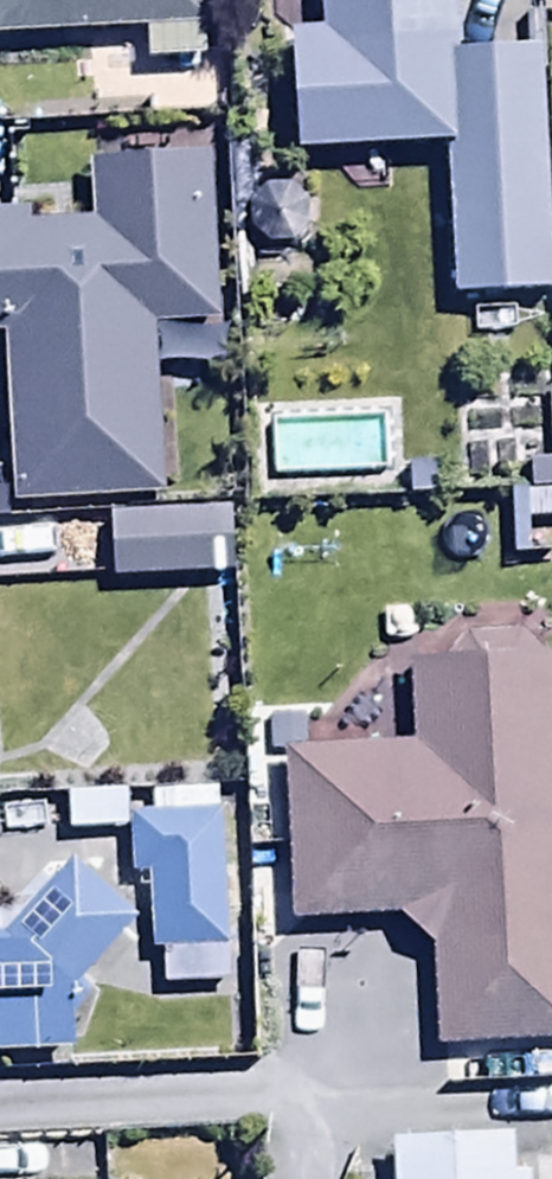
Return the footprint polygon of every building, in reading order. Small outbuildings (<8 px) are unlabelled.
[(146,45),(146,68),(206,69),(206,0),(0,0),(0,45),(146,45)] [(323,41),(298,42),(302,163),(448,159),(452,308),(550,303),(539,62),(462,64),(460,0),(322,0),(323,41)] [(0,232),(0,343),(6,342),(11,515),(167,510),(161,334),(218,332),(213,171),(98,175),(100,228),(0,232)] [(224,524),(110,524),(110,587),(224,587),(224,524)] [(290,760),(292,931),(407,925),(431,954),(435,1061),(551,1056),(551,672),(416,677),(419,755),(290,760)] [(231,817),(134,818),(135,882),(149,882),(150,959),(168,959),(168,997),(233,996),(231,817)] [(76,1059),(73,1006),(138,932),(69,872),(3,947),(0,947),(0,1062),(76,1059)] [(396,1151),(397,1178),(519,1178),(518,1147),(396,1151)]
